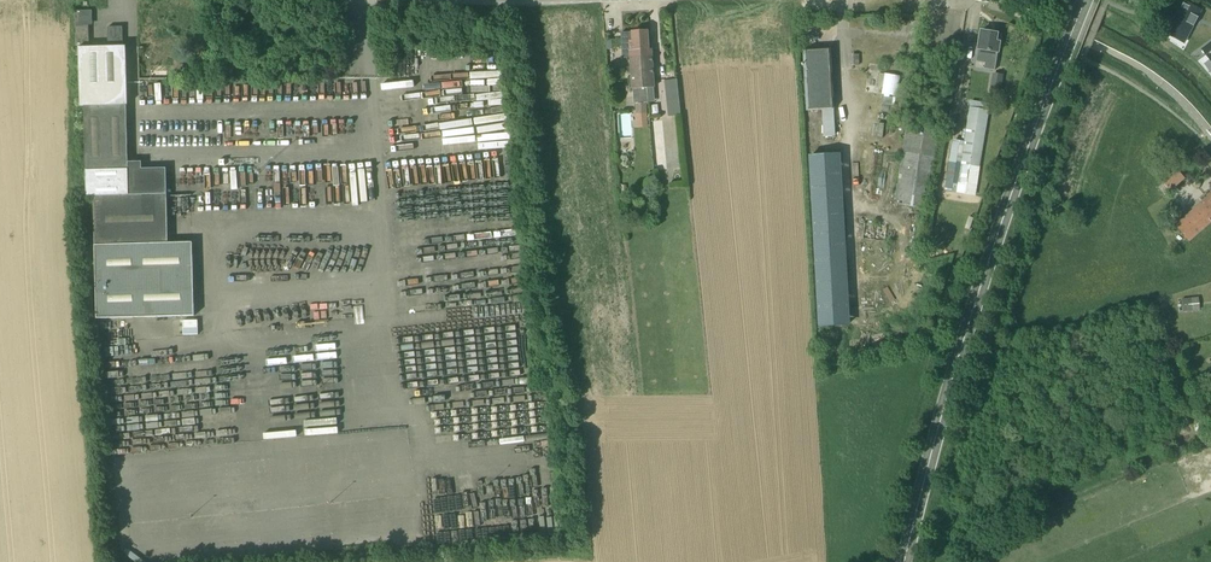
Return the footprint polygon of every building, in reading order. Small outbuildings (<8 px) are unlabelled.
[(1169,28),(1186,37),(1201,11),(1184,2),(1169,28)] [(80,107),(83,107),(86,197),(93,197),(96,319),(194,316),(192,243),(168,243),(165,166),(141,167),(141,160),(127,160),(126,105),(127,105),(125,44),(123,44),(122,28),(108,29),(109,45),(87,45),(86,23),(91,23),(91,11),(74,11),(76,57),(78,57),(80,107)] [(630,57),(651,55),(651,49),(648,49),(647,31),(620,33),(622,58),(630,57)] [(997,33),(982,31),(977,62),(986,63),(985,69),(995,70),(999,42),(996,41),(997,33)] [(1202,49),(1210,62),(1210,42),(1202,49)] [(831,48),(805,49),(803,49),(806,111),(822,110),(832,110),(834,110),(831,48)] [(651,55),(630,57),(632,89),(654,88),(651,55)] [(133,80),(170,80),(170,68),(133,68),(133,80)] [(889,74),(884,73),(879,103),(889,105),(894,106),(895,100),(897,100),(901,76),(889,74)] [(993,73),(990,89),(1000,90),(1003,75),(993,73)] [(678,80),(664,82),(669,118),(682,116),(678,80)] [(654,88),(632,89),(633,103),(655,101),(654,88)] [(648,127),(647,103),(635,104),(637,128),(648,127)] [(1009,115),(981,106),(958,174),(986,184),(1009,115)] [(834,110),(832,110),(822,110),(823,136),(835,136),(834,110)] [(652,119),(655,169),(679,167),(677,132),(672,132),(671,127),(666,128),(666,119),(652,119)] [(943,128),(908,122),(907,122),(893,204),(930,210),(943,128)] [(840,155),(809,156),(819,328),(850,326),(840,155)] [(1173,165),(1168,170),(1158,177),(1170,191),(1185,179),(1173,165)] [(1188,241),(1210,222),(1210,193),(1174,224),(1188,241)] [(1183,311),(1192,310),(1191,299),(1182,300),(1183,311)] [(367,442),(362,443),(360,431),(354,432),(360,463),(371,461),(367,442)] [(1202,435),(1205,442),(1210,439),(1210,432),(1202,435)] [(135,472),(136,502),(144,502),(143,471),(135,472)] [(455,535),(437,538),(438,543),(456,540),(455,535)]
